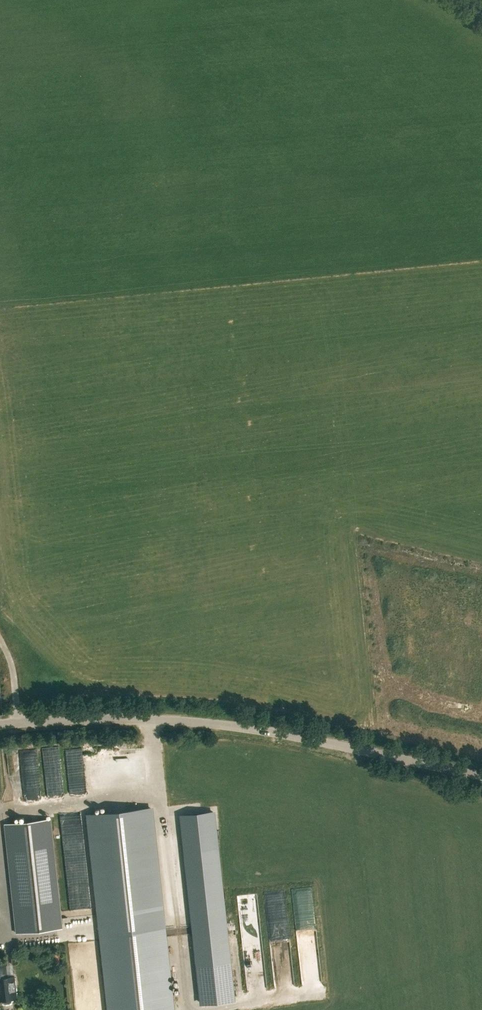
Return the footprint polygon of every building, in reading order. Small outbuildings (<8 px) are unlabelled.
[(85,752),(69,754),(72,794),(88,793),(85,752)] [(47,756),(49,768),(64,766),(62,753),(47,756)] [(22,756),(24,800),(31,800),(30,795),(42,795),(41,783),(37,783),(36,760),(30,760),(30,756),(22,756)] [(109,1009),(173,1009),(151,808),(89,815),(109,1009)] [(213,812),(182,815),(202,1004),(233,1001),(213,812)] [(4,824),(16,933),(62,928),(51,819),(4,824)] [(5,1004),(9,1003),(12,1002),(11,999),(16,998),(14,976),(8,977),(6,964),(0,964),(0,1000),(2,1000),(3,1003),(5,1004)] [(252,999),(263,998),(262,988),(251,989),(252,999)]
